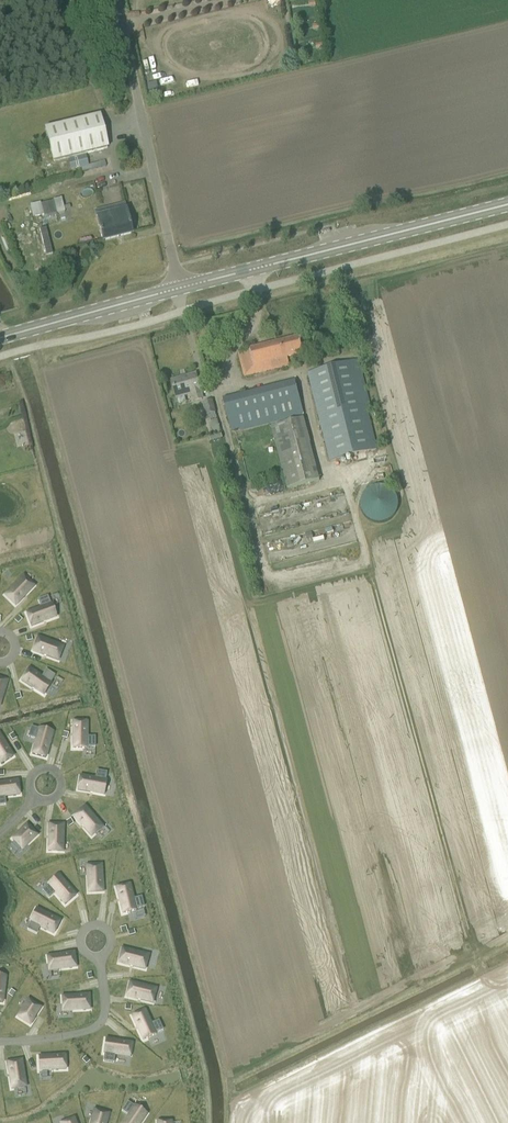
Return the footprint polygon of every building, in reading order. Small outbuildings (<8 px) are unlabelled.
[(97,151),(107,148),(99,116),(88,118),(87,117),(44,128),(52,163),(97,151)] [(70,170),(88,166),(86,156),(68,161),(70,170)] [(56,214),(53,202),(41,205),(44,217),(56,214)] [(97,218),(98,221),(101,232),(100,232),(100,235),(101,235),(103,241),(131,234),(129,228),(130,228),(130,225),(129,225),(123,205),(109,209),(110,215),(97,218)] [(287,358),(292,357),(303,354),(299,337),(250,349),(250,350),(238,353),(241,364),(244,377),(289,366),(287,358)] [(307,373),(310,383),(324,439),(329,462),(377,449),(366,407),(370,406),(358,360),(354,361),(307,373)] [(172,381),(175,392),(176,397),(183,395),(183,394),(190,392),(190,393),(192,401),(202,398),(200,390),(196,375),(172,381)] [(293,383),(221,401),(229,431),(239,429),(240,432),(301,416),(293,383)] [(211,401),(204,402),(207,415),(214,413),(211,401)] [(320,480),(304,419),(270,428),(286,489),(320,480)] [(23,420),(12,421),(13,431),(24,430),(23,420)] [(361,499),(360,503),(361,507),(362,512),(364,515),(366,517),(369,520),(373,522),(378,523),(383,523),(386,522),(388,521),(391,519),(394,516),(396,513),(398,508),(398,505),(398,501),(397,498),(395,494),(393,491),(389,488),(385,486),(381,485),(377,485),(372,487),(369,489),(365,491),(363,495),(361,499)] [(24,576),(5,595),(15,605),(34,586),(24,576)] [(40,608),(26,613),(31,626),(46,621),(56,617),(51,603),(50,604),(47,597),(38,600),(41,607),(40,608)] [(38,638),(33,651),(58,660),(63,647),(38,638)] [(29,669),(21,680),(33,688),(43,695),(51,683),(50,682),(54,676),(46,670),(42,677),(41,676),(29,669)] [(72,736),(72,748),(87,748),(87,747),(95,747),(95,737),(87,737),(87,722),(73,722),(73,736),(72,736)] [(31,727),(28,737),(36,739),(36,740),(32,754),(45,758),(50,743),(53,732),(39,728),(38,729),(31,727)] [(1,764),(13,756),(5,745),(6,745),(0,736),(0,762),(1,764)] [(80,776),(77,790),(92,793),(104,795),(106,781),(105,780),(106,773),(96,771),(95,779),(94,778),(80,776)] [(0,783),(0,805),(5,804),(4,797),(5,797),(5,796),(19,794),(18,780),(4,782),(0,783)] [(85,807),(74,816),(91,836),(102,827),(85,807)] [(49,824),(48,851),(62,851),(63,825),(49,824)] [(27,825),(12,839),(22,849),(37,835),(27,825)] [(101,865),(87,866),(88,892),(102,891),(101,865)] [(48,885),(42,890),(49,898),(55,893),(56,895),(65,905),(76,895),(67,885),(58,875),(47,884),(48,885)] [(130,884),(116,888),(119,901),(122,914),(136,910),(136,909),(143,907),(141,897),(133,899),(133,898),(130,884)] [(31,922),(27,929),(36,934),(40,926),(41,927),(54,933),(60,921),(47,914),(36,909),(30,921),(31,922)] [(122,949),(119,963),(145,969),(148,955),(122,949)] [(74,953),(47,956),(49,970),(76,967),(74,953)] [(130,983),(126,996),(152,1003),(156,989),(130,983)] [(89,995),(62,996),(63,1011),(90,1009),(89,995)] [(28,1000),(18,1017),(30,1024),(41,1007),(28,1000)] [(145,1010),(132,1016),(138,1029),(143,1040),(156,1034),(155,1033),(162,1030),(158,1021),(151,1024),(151,1023),(145,1010)] [(105,1039),(103,1053),(105,1053),(105,1054),(103,1061),(113,1062),(114,1055),(117,1055),(130,1057),(132,1043),(119,1041),(105,1039)] [(51,1056),(38,1057),(39,1071),(52,1070),(66,1069),(65,1055),(51,1056)] [(21,1060),(7,1062),(11,1089),(25,1086),(21,1060)] [(123,1122),(140,1122),(147,1114),(135,1106),(134,1107),(127,1102),(122,1111),(128,1115),(123,1122)] [(91,1122),(106,1122),(109,1113),(95,1109),(91,1122)]
